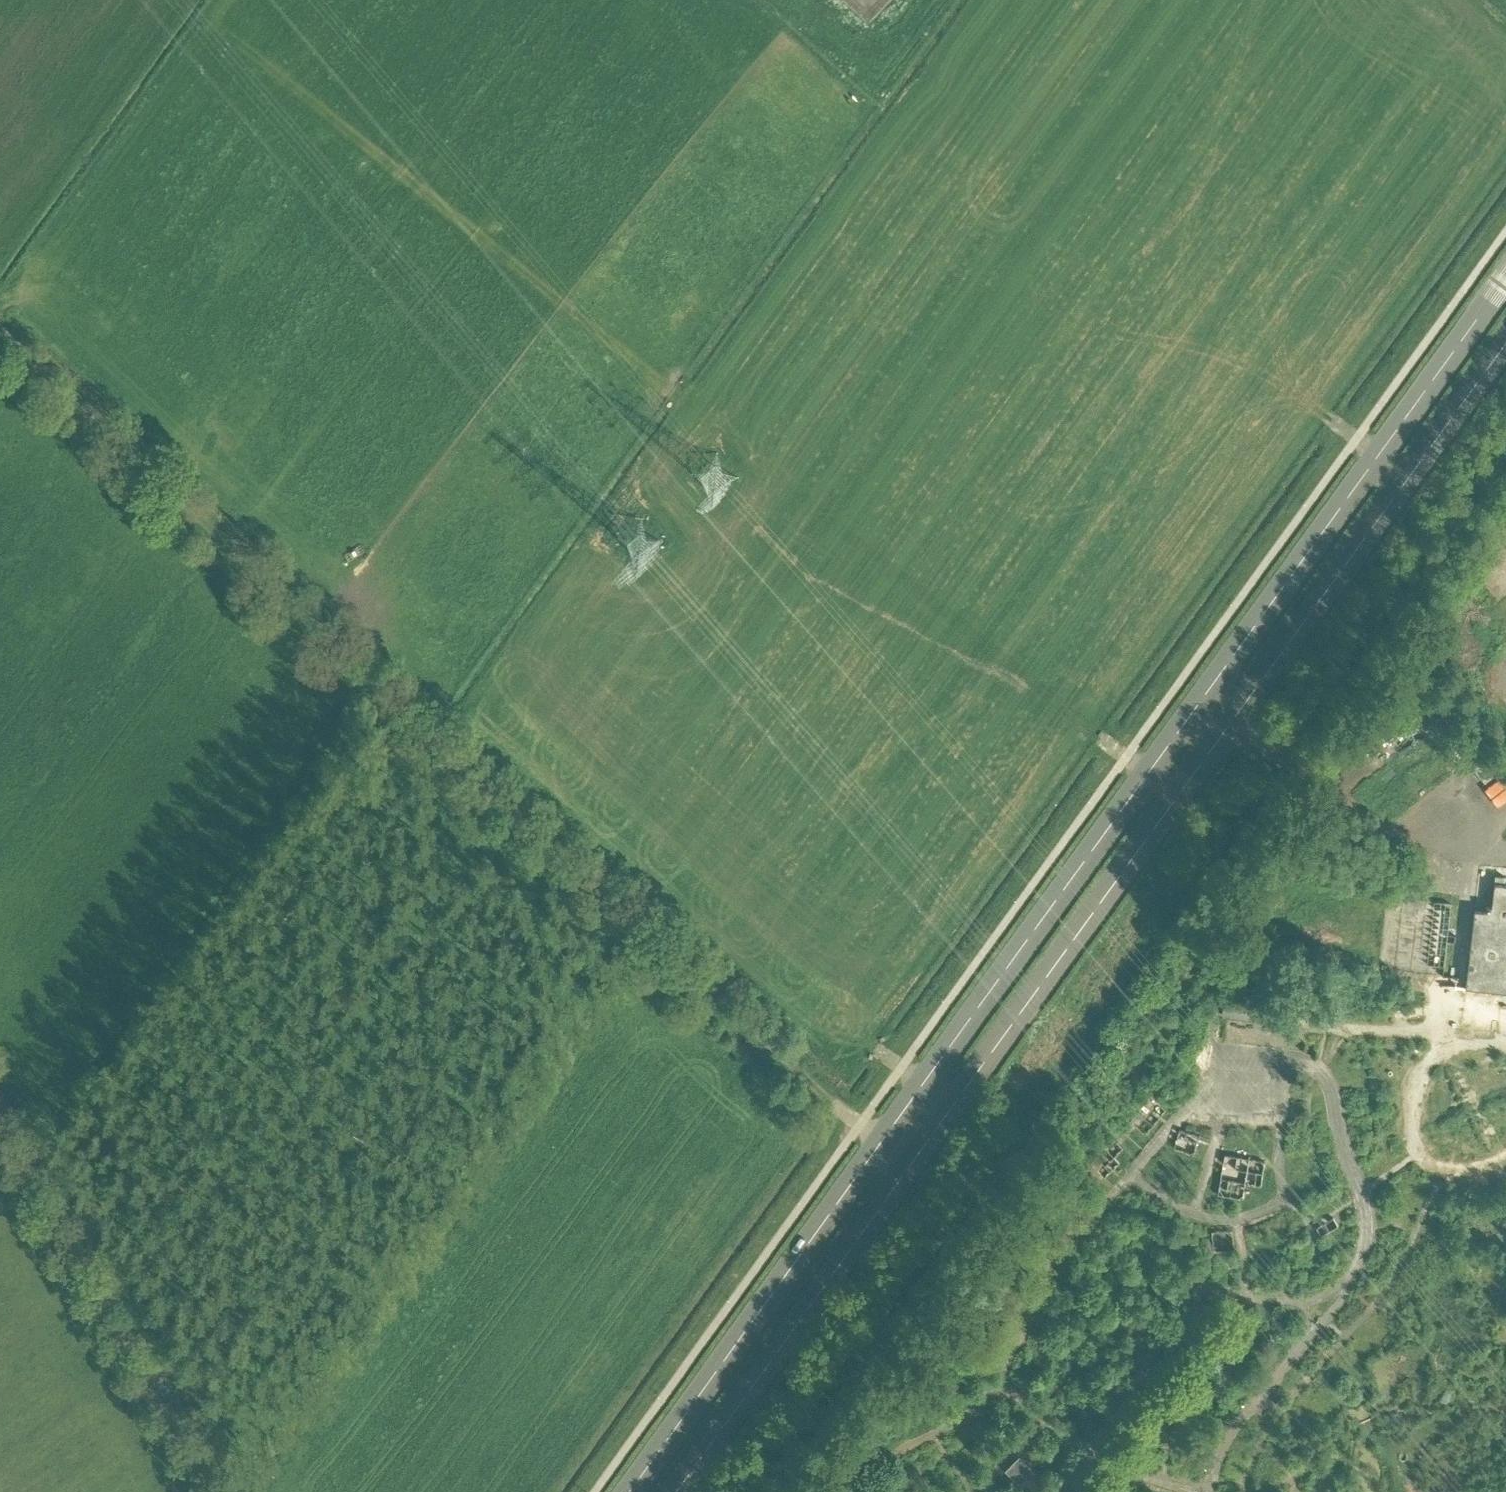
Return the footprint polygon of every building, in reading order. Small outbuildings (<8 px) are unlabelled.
[(1397,673),(1404,682),(1415,673),(1408,664),(1397,673)] [(1490,768),(1501,781),(1467,809),(1483,829),(1505,810),(1505,765),(1501,759),(1490,768)] [(1465,987),(1505,992),(1505,883),(1494,882),(1492,906),(1487,906),(1486,906),(1485,906),(1485,907),(1484,910),(1474,910),(1465,987)] [(1388,885),(1384,969),(1462,973),(1466,889),(1388,885)] [(1164,1107),(1149,1093),(1129,1118),(1144,1132),(1164,1107)] [(1198,1134),(1179,1128),(1166,1144),(1193,1154),(1198,1134)] [(1113,1138),(1088,1161),(1103,1175),(1119,1161),(1113,1154),(1121,1145),(1113,1138)] [(1263,1159),(1224,1153),(1217,1192),(1242,1196),(1244,1181),(1260,1184),(1263,1159)] [(1230,1228),(1211,1230),(1213,1249),(1234,1249),(1230,1228)] [(1020,1458),(1005,1471),(1024,1491),(1039,1478),(1020,1458)]
